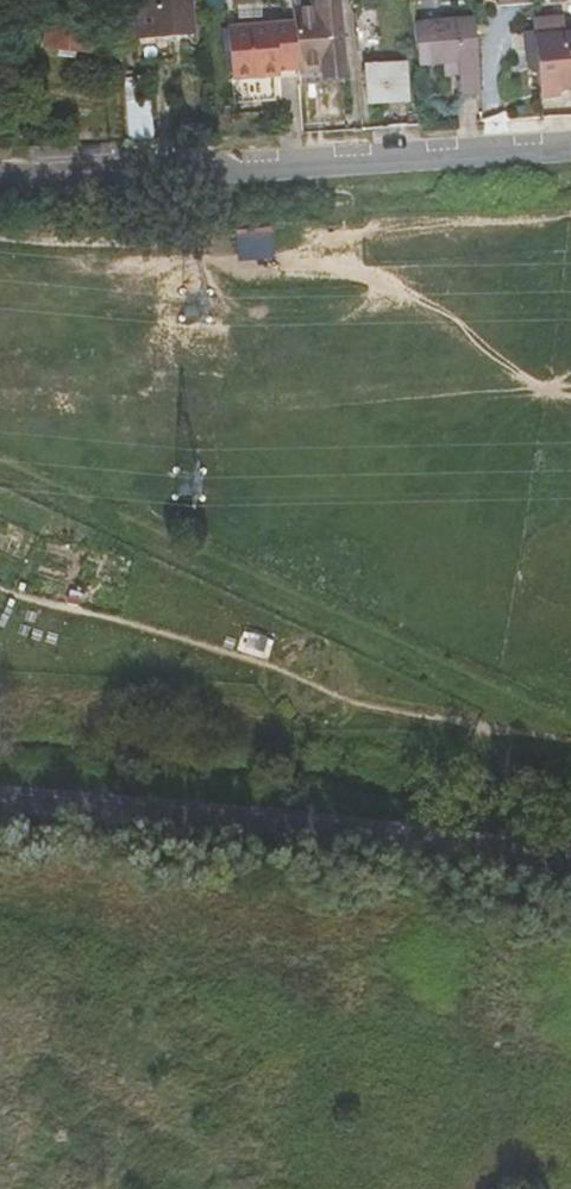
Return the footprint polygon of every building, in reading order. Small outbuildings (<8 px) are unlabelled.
[(180,33),(177,0),(151,0),(152,9),(138,10),(140,37),(180,33)] [(180,33),(196,31),(193,0),(177,0),(180,33)] [(415,18),(414,0),(375,0),(380,57),(418,54),(415,19),(415,18)] [(298,22),(303,72),(303,74),(327,72),(349,70),(343,5),(297,9),(298,22)] [(570,82),(570,29),(564,29),(562,12),(535,14),(542,92),(561,91),(561,82),(570,82)] [(483,88),(476,13),(415,18),(415,19),(418,54),(419,61),(447,57),(448,70),(462,68),(464,90),(483,88)] [(54,21),(51,48),(94,52),(96,26),(54,21)] [(303,72),(298,22),(239,27),(244,77),(303,72)] [(237,78),(244,77),(239,27),(232,27),(237,78)] [(370,104),(407,102),(403,62),(367,64),(370,104)] [(154,98),(127,101),(130,144),(158,141),(154,98)] [(274,226),(238,226),(239,258),(275,257),(274,226)]
